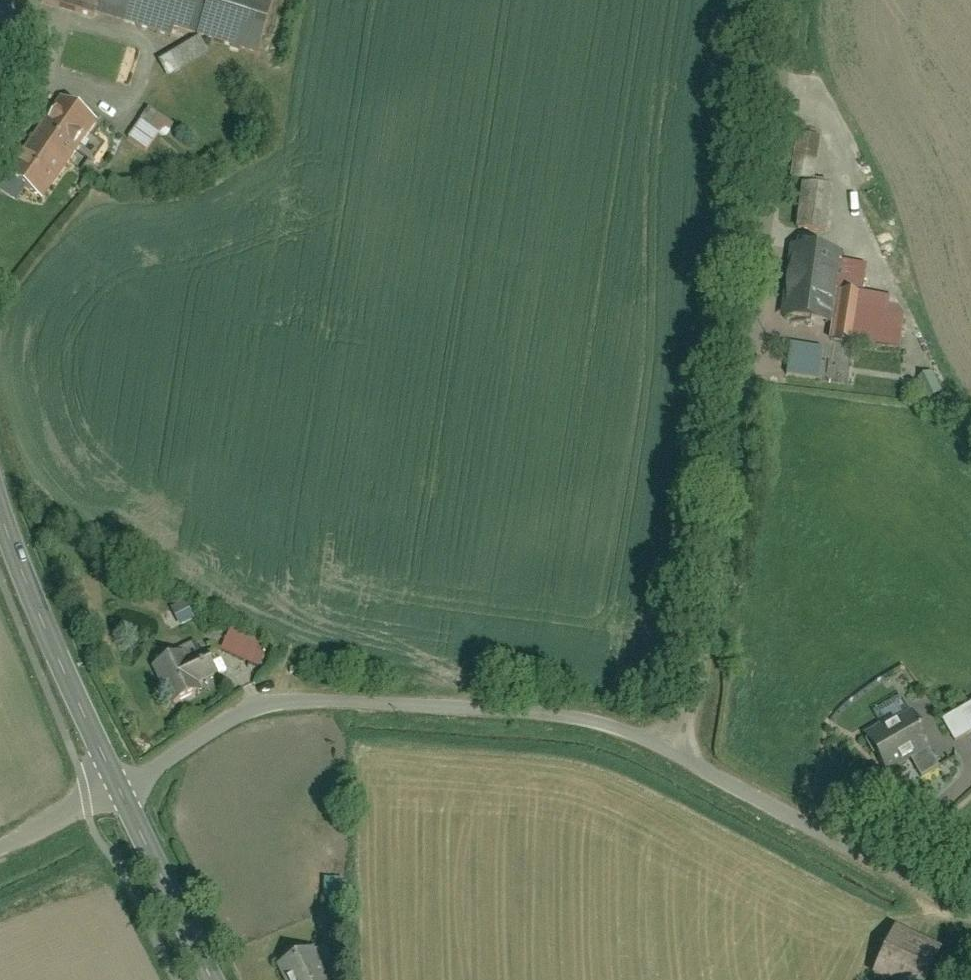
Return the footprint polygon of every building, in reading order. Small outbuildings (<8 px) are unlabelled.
[(106,0),(73,0),(103,9),(106,0)] [(200,38),(211,0),(106,0),(103,9),(200,38)] [(200,38),(260,55),(276,0),(211,0),(200,38)] [(197,40),(161,62),(169,76),(206,55),(197,40)] [(95,123),(62,100),(10,173),(43,196),(95,123)] [(170,125),(151,110),(142,123),(161,137),(170,125)] [(161,137),(142,123),(129,139),(149,153),(161,137)] [(821,135),(798,132),(792,175),(815,178),(821,135)] [(831,188),(805,184),(799,229),(825,233),(831,188)] [(840,254),(793,248),(784,318),(831,323),(835,288),(839,262),(840,254)] [(839,262),(835,288),(866,292),(869,266),(839,262)] [(858,296),(840,293),(834,338),(853,340),(858,296)] [(852,341),(900,347),(906,302),(858,296),(853,340),(852,341)] [(815,378),(818,345),(784,343),(781,375),(815,378)] [(262,653),(250,648),(254,639),(225,627),(216,651),(256,667),(262,653)] [(185,662),(181,654),(154,667),(173,705),(199,693),(195,684),(215,674),(205,652),(185,662)] [(900,698),(875,712),(883,727),(909,713),(900,698)] [(944,720),(955,741),(970,732),(970,705),(944,720)] [(913,716),(870,739),(888,772),(912,759),(931,749),(913,716)] [(931,749),(912,759),(922,778),(941,767),(931,749)] [(898,929),(878,972),(895,979),(929,979),(943,951),(898,929)] [(311,952),(280,967),(286,979),(325,979),(311,952)]
